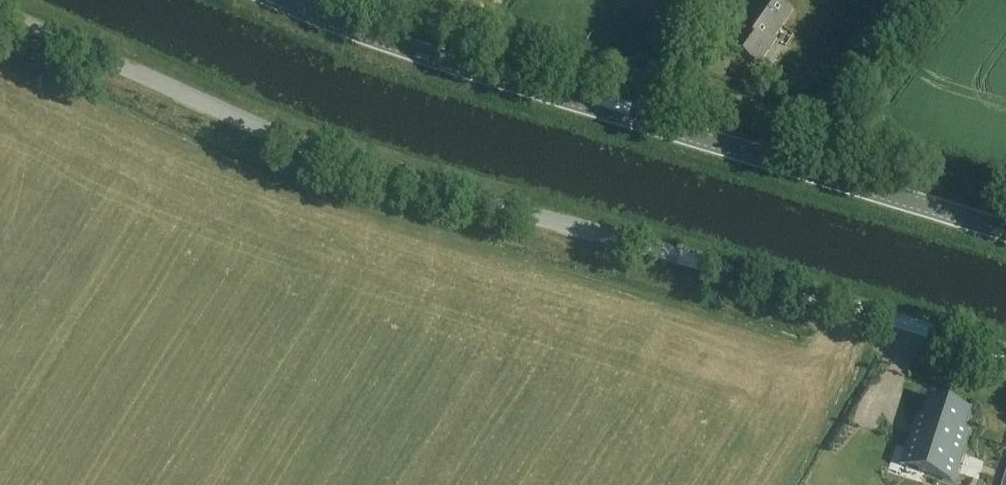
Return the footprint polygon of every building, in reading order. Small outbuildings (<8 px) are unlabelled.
[(776,39),(773,37),(792,10),(778,0),(758,0),(746,16),(751,19),(731,46),(757,65),(776,39)] [(903,465),(903,466),(906,467),(919,471),(954,482),(959,466),(961,461),(969,435),(963,433),(970,413),(930,400),(924,420),(918,418),(915,429),(912,437),(906,458),(903,465)] [(986,445),(979,466),(1005,474),(1002,484),(1005,484),(1005,451),(986,445)]
